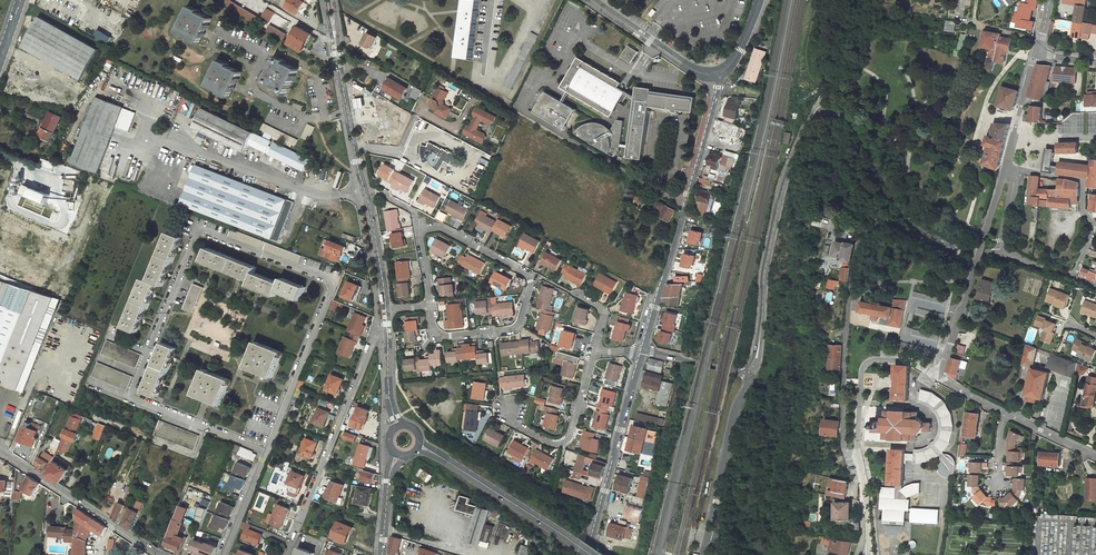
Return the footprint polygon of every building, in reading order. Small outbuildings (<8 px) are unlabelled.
[(227,7),(259,26),(262,19),(269,23),(275,12),(268,9),(262,19),(231,1),(231,0),(229,0),(231,1),(227,7)] [(288,7),(303,16),(313,0),(292,0),(288,7)] [(458,57),(472,59),(479,0),(465,0),(458,57)] [(1040,0),(1028,0),(1028,3),(1021,2),(1020,13),(1015,13),(1012,28),(1034,31),(1036,22),(1032,21),(1034,11),(1038,11),(1040,0)] [(1085,24),(1087,7),(1086,7),(1078,5),(1078,6),(1076,22),(1085,24)] [(200,11),(191,6),(178,32),(191,38),(190,40),(200,44),(212,18),(200,12),(200,11)] [(966,8),(958,7),(957,17),(965,18),(966,8)] [(99,49),(40,16),(23,47),(82,80),(99,49)] [(948,21),(947,30),(955,31),(956,22),(948,21)] [(1085,24),(1076,22),(1073,37),(1081,38),(1082,33),(1091,34),(1091,33),(1093,25),(1085,24)] [(283,41),(287,35),(271,25),(268,32),(283,41)] [(312,34),(299,27),(290,40),(288,44),(302,52),(312,34)] [(377,34),(370,31),(363,44),(372,49),(379,35),(377,34)] [(1002,37),(1002,34),(986,31),(982,47),(993,50),(998,51),(1000,37),(1002,37)] [(94,39),(107,46),(110,40),(97,33),(94,39)] [(1010,52),(1013,39),(1002,37),(1000,37),(998,51),(995,61),(996,62),(1004,63),(1007,51),(1010,52)] [(534,44),(527,40),(505,86),(511,89),(534,44)] [(638,52),(629,45),(621,56),(631,63),(638,52)] [(746,79),(756,83),(766,53),(756,49),(746,79)] [(989,58),(986,67),(993,70),(996,62),(995,61),(998,51),(993,50),(990,58),(989,58)] [(703,56),(704,61),(723,56),(722,51),(703,56)] [(287,60),(277,56),(264,83),(277,89),(276,91),(285,96),(298,69),(285,63),(287,60)] [(629,87),(579,58),(562,87),(569,91),(571,93),(612,116),(626,93),(627,91),(629,87)] [(230,64),(220,60),(208,86),(220,92),(220,94),(229,98),(242,72),(229,66),(230,64)] [(1038,64),(1028,96),(1042,100),(1052,65),(1038,64)] [(1061,66),(1055,66),(1054,80),(1075,82),(1076,68),(1066,67),(1066,68),(1061,68),(1061,66)] [(408,89),(390,78),(384,89),(401,99),(408,89)] [(415,87),(410,96),(417,100),(422,91),(415,87)] [(653,89),(638,87),(636,97),(636,99),(630,145),(629,148),(628,158),(643,160),(650,107),(674,110),(673,113),(679,113),(679,111),(694,113),(696,98),(652,91),(653,89)] [(1014,110),(1019,91),(1004,87),(999,105),(1002,106),(1000,111),(1008,113),(1008,111),(1007,110),(1008,108),(1014,110)] [(375,102),(378,93),(368,89),(365,98),(375,102)] [(437,101),(434,107),(441,111),(439,113),(450,119),(454,110),(445,105),(448,98),(446,92),(441,89),(435,100),(437,101)] [(563,102),(565,103),(571,93),(569,91),(563,102)] [(558,124),(566,129),(577,110),(565,103),(563,102),(546,92),(535,112),(557,125),(558,124)] [(1095,95),(1095,92),(1089,92),(1089,95),(1086,95),(1086,106),(1095,106),(1095,95)] [(123,108),(97,98),(74,157),(70,155),(68,161),(98,173),(116,127),(129,132),(136,113),(123,108)] [(362,98),(354,100),(355,109),(364,108),(362,98)] [(735,103),(730,101),(726,115),(736,118),(740,104),(735,103)] [(1042,107),(1031,106),(1031,114),(1025,114),(1024,120),(1030,121),(1030,122),(1042,122),(1042,107)] [(254,133),(204,108),(194,127),(245,152),(249,145),(254,133)] [(376,109),(364,111),(369,137),(385,134),(381,116),(377,117),(376,109)] [(478,118),(473,128),(470,126),(466,134),(485,143),(488,137),(487,134),(479,130),(483,121),(491,125),(495,123),(497,118),(479,109),(475,117),(478,118)] [(62,117),(50,112),(48,116),(46,120),(39,136),(50,142),(62,117)] [(581,128),(577,131),(582,134),(581,136),(615,156),(617,152),(621,152),(621,147),(622,144),(625,121),(618,120),(612,131),(610,129),(608,127),(604,125),(600,124),(595,123),(591,124),(588,124),(586,125),(583,127),(581,128)] [(261,130),(295,146),(298,139),(264,123),(261,130)] [(999,169),(1004,150),(1010,125),(996,123),(993,132),(995,132),(993,137),(990,136),(987,144),(990,145),(987,152),(984,163),(984,164),(983,165),(984,168),(987,168),(990,168),(990,166),(999,169)] [(302,137),(308,140),(315,127),(308,124),(302,137)] [(1070,133),(1070,124),(1059,124),(1059,133),(1070,133)] [(721,141),(728,143),(730,135),(723,132),(721,141)] [(272,142),(256,134),(251,145),(266,153),(269,148),(271,149),(268,154),(304,171),(310,160),(274,143),(272,147),(270,147),(272,142)] [(730,135),(728,143),(735,145),(737,137),(730,135)] [(434,144),(430,142),(428,146),(422,145),(421,148),(421,151),(421,155),(424,163),(429,161),(432,164),(434,167),(438,172),(442,166),(444,164),(445,161),(450,164),(452,161),(453,161),(455,158),(455,156),(454,154),(451,151),(450,152),(443,148),(443,149),(438,146),(434,144)] [(1058,143),(1059,153),(1078,152),(1078,142),(1058,143)] [(1087,177),(1087,169),(1059,165),(1059,166),(1052,165),(1055,149),(1047,149),(1043,171),(1052,172),(1052,171),(1058,172),(1058,174),(1087,177)] [(722,157),(711,153),(708,164),(713,165),(713,168),(718,170),(722,157)] [(44,159),(42,166),(53,170),(55,162),(44,159)] [(1059,160),(1059,165),(1087,169),(1088,164),(1059,160)] [(384,178),(389,181),(388,182),(393,185),(399,174),(394,171),(395,170),(385,164),(379,175),(384,178)] [(276,195),(197,165),(182,205),(272,239),(273,239),(279,241),(294,202),(283,198),(276,195)] [(414,181),(400,173),(399,174),(393,185),(400,189),(399,190),(407,194),(414,181)] [(1036,216),(1036,220),(1038,220),(1040,205),(1041,200),(1041,197),(1038,197),(1039,189),(1040,176),(1031,175),(1029,203),(1036,204),(1036,206),(1035,216),(1036,216)] [(1059,184),(1059,190),(1051,189),(1039,189),(1038,197),(1041,197),(1050,198),(1050,197),(1059,198),(1059,192),(1065,192),(1067,179),(1060,179),(1059,184)] [(1071,201),(1071,195),(1079,195),(1079,183),(1067,179),(1065,192),(1059,192),(1059,198),(1050,197),(1050,198),(1050,201),(1049,206),(1071,208),(1071,204),(1071,201)] [(64,191),(74,191),(75,180),(64,180),(64,191)] [(42,214),(51,192),(26,183),(22,193),(23,194),(19,205),(42,214)] [(441,197),(426,189),(420,200),(435,207),(441,197)] [(711,193),(701,190),(698,200),(703,202),(702,205),(702,204),(699,213),(705,215),(707,206),(711,193)] [(1071,204),(1079,204),(1079,195),(1071,195),(1071,201),(1071,204)] [(643,207),(646,202),(637,197),(635,202),(643,207)] [(469,209),(452,200),(446,211),(453,214),(459,217),(459,218),(463,221),(469,209)] [(675,211),(660,202),(657,207),(660,209),(662,210),(659,216),(669,222),(675,211)] [(6,208),(0,223),(0,303),(26,314),(0,379),(0,382),(19,389),(25,392),(61,299),(45,294),(69,236),(6,208)] [(385,211),(388,231),(393,230),(401,228),(400,223),(399,224),(398,217),(396,210),(385,211)] [(478,225),(491,233),(493,230),(497,222),(486,216),(487,213),(483,211),(478,220),(480,221),(478,225)] [(506,237),(511,226),(499,219),(497,222),(493,230),(506,237)] [(392,234),(394,247),(405,245),(404,240),(403,233),(403,228),(401,228),(393,230),(394,234),(392,234)] [(698,244),(699,240),(703,241),(704,231),(691,229),(689,243),(698,244)] [(183,238),(170,232),(150,281),(145,279),(125,327),(138,333),(158,284),(163,286),(183,238)] [(540,241),(526,234),(520,244),(527,248),(534,252),(540,241)] [(451,246),(437,239),(432,249),(431,251),(437,255),(438,253),(445,257),(451,246)] [(342,257),(346,247),(331,241),(327,250),(324,249),(321,254),(338,261),(340,256),(342,257)] [(856,245),(847,242),(847,244),(837,241),(833,256),(839,257),(838,259),(851,262),(852,254),(853,251),(856,245)] [(257,268),(208,248),(203,261),(251,281),(249,286),(276,297),(278,291),(300,301),(306,287),(283,278),(281,283),(255,273),(257,268)] [(547,265),(556,270),(562,260),(547,252),(542,261),(548,264),(547,265)] [(692,264),(696,265),(697,254),(684,252),(681,267),(691,268),(692,264)] [(480,274),(484,265),(476,261),(477,259),(469,255),(467,258),(461,256),(458,262),(480,274)] [(409,261),(397,262),(399,279),(409,278),(410,278),(410,268),(409,261)] [(1095,281),(1095,262),(1092,271),(1083,268),(1080,276),(1095,281)] [(581,285),(587,275),(566,264),(562,272),(567,274),(566,277),(581,285)] [(851,269),(842,268),(840,279),(844,280),(844,282),(849,284),(849,283),(851,269)] [(102,271),(96,269),(94,276),(91,275),(89,280),(92,281),(92,280),(97,282),(102,271)] [(512,279),(497,272),(492,282),(502,287),(503,286),(507,289),(512,279)] [(617,283),(601,274),(595,284),(600,286),(599,288),(611,294),(617,283)] [(399,279),(400,297),(411,296),(409,278),(399,279)] [(451,278),(439,279),(440,286),(441,286),(442,292),(442,295),(454,293),(454,286),(452,286),(451,278)] [(830,287),(835,289),(836,284),(838,284),(839,281),(830,279),(829,284),(831,284),(830,287)] [(990,302),(995,283),(984,279),(978,298),(990,302)] [(361,287),(349,282),(343,296),(355,301),(361,287)] [(204,288),(194,283),(183,309),(193,313),(204,288)] [(680,296),(684,284),(668,284),(662,305),(679,307),(680,296)] [(553,295),(555,289),(543,286),(538,301),(540,301),(538,308),(543,309),(552,312),(554,306),(550,305),(553,295)] [(1048,297),(1056,300),(1055,303),(1055,305),(1065,308),(1070,295),(1051,288),(1048,297)] [(935,302),(937,296),(914,291),(913,297),(935,302)] [(638,296),(627,293),(623,306),(621,306),(620,310),(633,314),(638,296)] [(477,302),(478,314),(486,313),(486,315),(493,314),(493,307),(492,298),(488,298),(488,301),(477,302)] [(894,308),(905,310),(907,300),(894,299),(894,308)] [(335,311),(339,302),(334,300),(330,309),(335,311)] [(1083,310),(1092,313),(1092,315),(1095,316),(1095,304),(1086,300),(1083,310)] [(513,302),(496,304),(497,306),(493,307),(493,314),(494,316),(498,315),(498,314),(506,313),(506,315),(514,314),(513,302)] [(874,304),(862,302),(860,311),(873,314),(872,319),(878,320),(879,315),(891,317),(893,308),(881,305),(882,303),(874,302),(874,304)] [(460,304),(448,305),(449,320),(451,320),(452,328),(464,327),(462,308),(460,308),(460,304)] [(589,310),(579,307),(578,312),(576,318),(577,318),(576,322),(586,325),(588,320),(587,320),(589,310)] [(891,317),(889,325),(902,327),(905,310),(894,308),(893,308),(891,317)] [(918,308),(917,314),(939,319),(940,313),(918,308)] [(543,309),(538,328),(549,331),(553,316),(551,316),(552,312),(543,309)] [(667,310),(660,340),(671,343),(679,313),(667,310)] [(348,331),(360,336),(362,332),(360,331),(363,325),(366,317),(355,313),(348,331)] [(1048,319),(1039,315),(1036,324),(1045,328),(1046,329),(1042,340),(1052,343),(1055,333),(1054,332),(1057,323),(1048,320),(1048,319)] [(408,331),(419,330),(418,320),(419,320),(419,316),(406,317),(408,331)] [(620,322),(619,322),(614,338),(624,341),(627,330),(629,324),(628,324),(620,322)] [(407,342),(417,341),(416,336),(416,335),(419,334),(419,330),(408,331),(406,332),(407,342)] [(576,334),(565,330),(561,346),(572,349),(576,334)] [(350,339),(346,337),(339,353),(350,357),(355,346),(359,336),(352,333),(350,339)] [(1078,339),(1073,349),(1079,352),(1078,355),(1091,361),(1095,351),(1095,349),(1088,346),(1084,344),(1085,342),(1078,339)] [(142,355),(107,340),(101,354),(136,369),(142,355)] [(530,342),(530,340),(521,341),(521,342),(522,353),(531,352),(531,353),(540,352),(539,342),(530,342)] [(283,352),(257,342),(246,367),(273,378),(283,352)] [(521,342),(501,344),(502,356),(522,354),(522,353),(521,342)] [(178,348),(165,343),(145,391),(158,397),(178,348)] [(469,359),(467,347),(467,344),(464,344),(464,348),(458,348),(460,360),(469,359)] [(467,347),(469,359),(478,358),(478,351),(477,346),(472,347),(471,344),(467,344),(467,347)] [(1023,364),(1033,367),(1038,348),(1027,344),(1023,364)] [(831,352),(830,369),(841,370),(842,354),(842,346),(832,345),(831,352)] [(448,362),(460,361),(460,360),(458,348),(454,349),(455,352),(453,352),(447,352),(448,362)] [(431,356),(432,365),(443,364),(442,350),(438,350),(438,353),(437,354),(431,354),(431,356)] [(479,364),(490,363),(489,353),(483,353),(483,350),(478,351),(478,358),(479,364)] [(558,352),(558,351),(556,358),(566,361),(565,365),(562,375),(573,378),(577,364),(578,364),(580,358),(558,352)] [(958,359),(959,354),(954,353),(950,364),(960,367),(962,360),(958,359)] [(1078,363),(1053,353),(1048,367),(1075,377),(1076,373),(1078,363)] [(422,371),(433,370),(432,365),(431,356),(428,356),(428,360),(426,360),(420,360),(421,366),(422,371)] [(416,358),(405,360),(406,371),(417,370),(417,366),(421,366),(420,360),(420,357),(416,358)] [(665,362),(652,359),(649,370),(662,373),(665,362)] [(133,377),(98,362),(92,376),(127,391),(133,377)] [(623,366),(610,363),(606,378),(618,382),(623,366)] [(1076,373),(1082,375),(1084,365),(1078,363),(1076,373)] [(958,375),(960,367),(950,364),(948,372),(958,375)] [(896,365),(894,400),(908,401),(910,365),(896,365)] [(1051,372),(1033,368),(1027,395),(1045,399),(1051,372)] [(230,380),(204,369),(194,394),(220,405),(230,380)] [(1095,398),(1095,370),(1093,377),(1089,376),(1086,396),(1085,396),(1083,406),(1091,407),(1091,408),(1093,408),(1095,407),(1095,405),(1095,398)] [(664,376),(648,371),(644,386),(660,391),(663,381),(664,376)] [(947,377),(956,383),(958,375),(948,372),(947,377)] [(526,385),(525,374),(504,377),(500,378),(501,387),(505,387),(506,389),(510,388),(510,386),(516,386),(526,385)] [(343,379),(333,375),(327,390),(338,394),(343,379)] [(660,391),(656,403),(667,406),(673,384),(663,381),(660,391)] [(487,384),(475,382),(473,398),(484,400),(487,384)] [(564,388),(554,386),(550,401),(561,404),(564,395),(562,395),(564,388)] [(615,392),(605,389),(601,403),(600,403),(599,407),(607,410),(608,406),(611,406),(615,392)] [(938,436),(937,437),(936,439),(933,442),(931,444),(929,445),(926,447),(924,448),(920,448),(916,449),(915,448),(914,453),(905,452),(905,462),(907,463),(908,456),(914,456),(914,460),(917,460),(917,463),(919,463),(925,462),(930,460),(935,458),(939,455),(940,454),(942,453),(943,451),(946,448),(949,444),(951,438),(953,433),(954,427),(954,425),(953,419),(952,414),(949,408),(946,404),(943,399),(938,396),(934,393),(931,391),(926,390),(920,389),(920,391),(918,391),(917,402),(921,403),(925,404),(928,405),(930,406),(931,407),(934,410),(936,413),(938,416),(939,419),(940,421),(940,423),(940,427),(939,432),(938,436)] [(1027,395),(1026,400),(1043,404),(1045,399),(1027,395)] [(469,403),(465,429),(476,431),(478,420),(477,420),(478,412),(479,405),(469,403)] [(361,407),(359,406),(352,426),(361,430),(369,411),(361,407)] [(548,412),(544,427),(555,430),(559,415),(557,414),(558,409),(547,406),(546,412),(548,412)] [(598,412),(594,427),(604,429),(608,414),(606,414),(607,410),(599,407),(597,412),(598,412)] [(330,413),(320,408),(314,422),(323,426),(326,419),(327,419),(330,413)] [(961,437),(964,437),(964,436),(976,437),(980,414),(978,414),(979,410),(973,409),(972,413),(965,412),(961,437)] [(919,411),(886,410),(886,417),(876,416),(875,431),(885,432),(885,439),(917,441),(917,433),(919,433),(921,432),(922,432),(924,430),(931,431),(932,423),(926,422),(925,421),(923,420),(921,419),(919,419),(919,411)] [(663,420),(638,414),(637,419),(662,425),(663,420)] [(79,426),(81,420),(72,416),(66,429),(76,433),(77,431),(79,426)] [(824,434),(838,436),(841,421),(826,419),(824,434)] [(194,450),(199,436),(160,420),(155,435),(194,450)] [(107,426),(99,423),(96,429),(104,433),(107,426)] [(32,429),(25,426),(19,440),(35,447),(39,439),(36,437),(40,426),(34,424),(32,429)] [(635,425),(628,450),(655,457),(661,433),(648,430),(648,429),(635,425)] [(499,430),(491,426),(485,439),(499,447),(505,436),(498,432),(499,430)] [(66,429),(63,437),(73,440),(76,442),(77,439),(79,434),(76,433),(66,429)] [(93,437),(101,440),(104,433),(96,429),(93,437)] [(580,448),(597,453),(600,440),(594,438),(595,433),(585,430),(583,436),(587,437),(586,442),(582,441),(580,448)] [(1016,443),(1018,439),(1021,440),(1023,435),(1011,430),(1007,441),(1006,448),(1014,448),(1015,448),(1016,443)] [(357,435),(347,432),(344,438),(355,442),(357,435)] [(58,449),(67,453),(73,440),(63,437),(61,441),(60,443),(58,449)] [(318,443),(307,439),(304,447),(302,446),(302,448),(299,447),(296,452),(299,453),(299,454),(308,458),(308,456),(312,458),(318,443)] [(54,441),(52,446),(58,449),(60,443),(54,441)] [(530,445),(524,442),(523,445),(515,441),(509,452),(514,454),(513,457),(521,462),(530,445)] [(370,446),(361,443),(354,465),(364,467),(365,463),(366,463),(367,458),(370,446)] [(960,443),(958,455),(966,455),(967,445),(963,444),(960,443)] [(253,452),(236,444),(234,450),(239,452),(238,454),(254,461),(257,454),(253,453),(253,452)] [(58,449),(52,446),(46,452),(55,457),(57,452),(58,449)] [(1009,460),(1019,461),(1019,458),(1023,458),(1023,452),(1014,451),(1014,448),(1006,448),(1006,455),(1009,455),(1009,460)] [(535,463),(549,470),(554,459),(536,449),(529,462),(534,465),(535,463)] [(905,452),(905,450),(891,449),(889,484),(896,485),(903,485),(905,462),(905,452)] [(936,467),(937,470),(938,473),(940,475),(942,477),(945,477),(947,478),(950,477),(953,476),(955,474),(956,467),(956,465),(956,463),(955,460),(953,458),(951,456),(948,455),(946,454),(943,451),(942,453),(940,454),(939,455),(942,458),(940,458),(939,459),(937,462),(936,465),(936,467)] [(55,457),(46,452),(42,457),(41,457),(37,463),(38,464),(37,465),(39,466),(38,468),(48,475),(50,471),(49,471),(51,466),(49,464),(50,463),(51,463),(55,457)] [(60,457),(62,454),(57,452),(55,457),(51,466),(49,471),(50,471),(48,475),(60,483),(63,478),(69,470),(70,470),(69,469),(72,465),(60,457)] [(1051,454),(1040,453),(1040,465),(1059,466),(1060,454),(1051,453),(1051,454)] [(592,472),(584,470),(582,474),(602,480),(607,463),(596,459),(595,463),(592,472)] [(971,471),(981,472),(982,467),(987,468),(987,462),(969,461),(968,467),(971,467),(971,471)] [(251,468),(239,462),(235,471),(234,471),(232,475),(233,475),(230,484),(229,483),(227,488),(236,491),(237,487),(242,489),(246,480),(241,478),(243,474),(248,476),(251,468)] [(1022,466),(1014,465),(1014,463),(1005,462),(1005,470),(1008,470),(1008,475),(1018,476),(1019,472),(1022,472),(1022,466)] [(361,480),(373,483),(377,473),(365,469),(361,480)] [(72,472),(69,470),(63,478),(66,480),(72,472)] [(303,481),(305,476),(293,471),(288,484),(292,485),(288,494),(296,497),(299,488),(302,481),(303,481)] [(22,488),(32,495),(40,483),(28,475),(26,479),(27,480),(22,488)] [(633,479),(620,475),(616,489),(629,493),(633,479)] [(970,475),(970,486),(973,486),(973,492),(975,495),(982,489),(979,487),(980,475),(970,475)] [(637,497),(645,499),(650,478),(642,476),(637,497)] [(1015,477),(1014,488),(1011,491),(1017,498),(1020,495),(1020,489),(1024,489),(1025,478),(1015,477)] [(1088,477),(1086,499),(1095,499),(1095,478),(1088,477)] [(849,481),(837,478),(834,490),(828,489),(827,494),(846,498),(849,481)] [(0,480),(0,491),(6,492),(5,497),(11,498),(14,498),(15,491),(15,482),(7,481),(7,480),(0,480)] [(344,485),(333,481),(330,488),(328,487),(325,497),(338,502),(344,485)] [(563,491),(586,499),(586,498),(591,499),(594,488),(590,487),(590,488),(581,485),(580,486),(572,483),(566,481),(563,491)] [(896,488),(882,487),(880,510),(884,510),(883,521),(890,522),(897,522),(904,523),(905,512),(909,512),(909,511),(909,509),(910,500),(907,500),(907,498),(921,493),(921,482),(915,483),(907,486),(903,490),(902,489),(903,485),(896,485),(896,488)] [(372,489),(358,486),(355,503),(369,506),(372,489)] [(132,489),(128,487),(125,492),(127,493),(123,503),(126,504),(132,489)] [(973,497),(981,506),(984,503),(986,506),(991,506),(992,497),(988,496),(982,489),(975,495),(973,497)] [(457,494),(447,491),(444,499),(454,503),(457,494)] [(1011,491),(1004,498),(1000,497),(1000,506),(1004,507),(1007,504),(1010,507),(1018,499),(1017,498),(1011,491)] [(469,498),(461,495),(456,510),(467,513),(466,515),(471,517),(472,515),(475,516),(468,542),(487,548),(494,527),(486,524),(487,520),(489,516),(494,517),(500,519),(502,514),(498,512),(498,511),(491,509),(490,510),(482,508),(483,505),(479,503),(478,507),(468,504),(469,498)] [(633,496),(630,505),(643,508),(646,500),(645,499),(637,497),(633,496)] [(132,530),(139,513),(134,510),(139,501),(135,499),(131,508),(125,505),(119,521),(132,530)] [(211,502),(203,499),(196,515),(204,519),(211,502)] [(235,507),(222,502),(219,510),(218,510),(216,514),(217,515),(214,523),(212,523),(211,527),(219,531),(221,526),(226,529),(229,520),(224,518),(226,514),(231,516),(235,507)] [(836,519),(851,519),(851,502),(835,502),(836,519)] [(122,504),(119,503),(113,517),(119,521),(125,505),(126,504),(123,503),(122,504)] [(110,507),(106,504),(103,508),(102,510),(106,513),(110,507)] [(290,509),(279,504),(274,515),(271,523),(282,528),(290,509)] [(628,504),(624,518),(639,522),(643,508),(630,505),(628,504)] [(181,506),(165,544),(177,549),(175,554),(180,554),(187,537),(184,536),(183,538),(177,535),(188,509),(181,506)] [(76,519),(94,529),(102,535),(107,527),(77,508),(76,519)] [(911,512),(910,523),(938,524),(939,510),(912,508),(911,509),(909,509),(909,511),(911,512)] [(196,515),(194,521),(202,524),(204,519),(196,515)] [(75,534),(87,541),(94,529),(76,519),(75,534)] [(353,527),(339,521),(332,537),(346,543),(353,527)] [(889,535),(891,536),(892,536),(893,536),(896,535),(898,535),(899,534),(901,533),(902,532),(903,529),(904,526),(897,525),(897,522),(890,522),(890,525),(883,524),(883,527),(883,528),(885,531),(887,534),(889,535)] [(630,524),(627,523),(626,527),(612,523),(608,534),(614,536),(614,537),(624,539),(624,537),(630,538),(632,529),(629,528),(630,524)] [(242,538),(263,547),(267,537),(245,529),(242,538)] [(74,554),(86,554),(87,541),(75,534),(74,554)] [(403,538),(394,535),(389,553),(398,554),(399,554),(403,538)] [(822,543),(831,545),(831,549),(837,551),(837,552),(848,554),(851,542),(832,539),(833,538),(823,536),(822,543)] [(207,542),(206,544),(195,539),(191,549),(202,553),(203,552),(210,554),(215,554),(218,547),(207,542)] [(523,545),(520,554),(530,554),(532,548),(523,545)]
